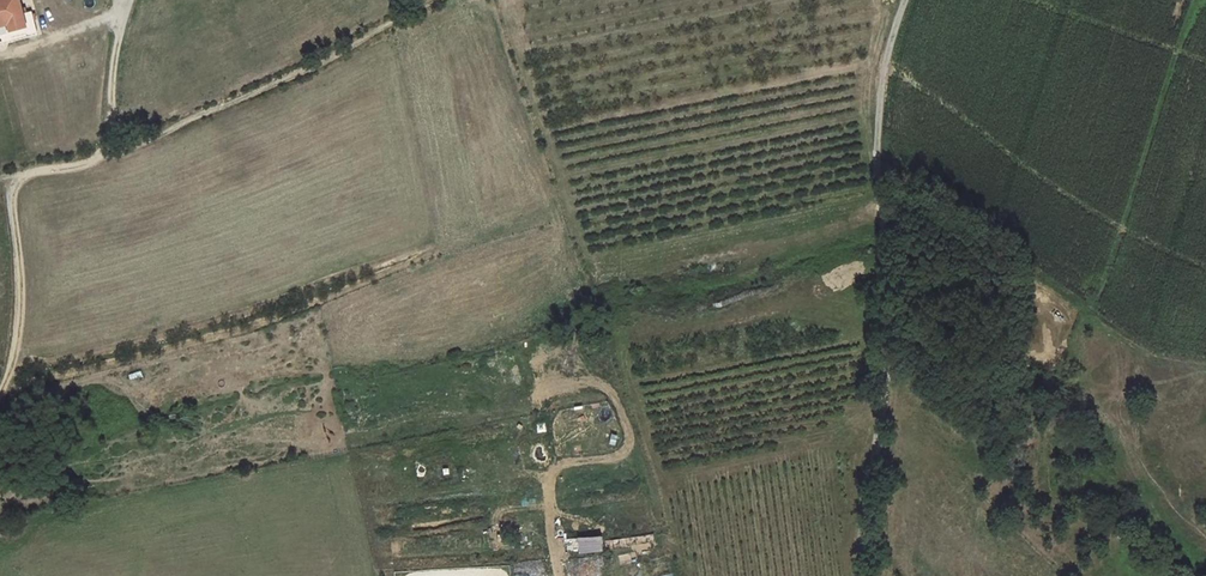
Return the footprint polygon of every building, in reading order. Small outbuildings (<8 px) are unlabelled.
[(36,5),(27,8),(25,0),(0,0),(0,40),(32,32),(31,28),(41,25),(36,5)]
